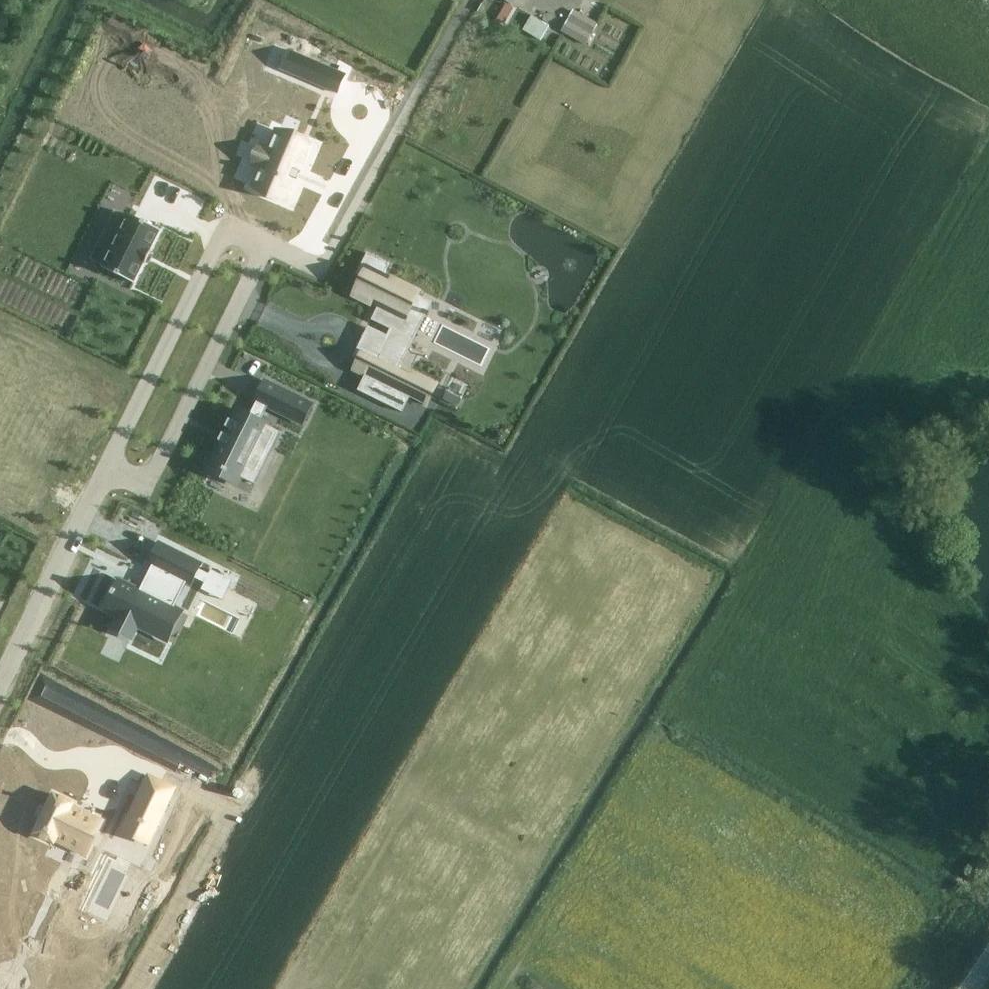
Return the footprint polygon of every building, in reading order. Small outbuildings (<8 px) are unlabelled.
[(500,17),(510,23),(519,8),(509,1),(500,17)] [(562,32),(586,46),(598,24),(574,10),(562,32)] [(533,12),(522,27),(541,40),(551,25),(533,12)] [(341,71),(295,48),(286,65),(332,88),(341,71)] [(277,129),(252,187),(288,202),(313,144),(277,129)] [(99,242),(91,258),(104,264),(103,267),(133,282),(143,261),(144,262),(145,262),(151,250),(149,249),(159,229),(129,214),(127,217),(121,213),(115,210),(107,227),(111,229),(119,233),(112,248),(105,245),(99,242)] [(362,277),(353,295),(370,303),(373,297),(381,300),(371,320),(390,329),(414,341),(427,315),(428,316),(430,312),(427,311),(432,303),(417,296),(419,292),(392,279),(389,284),(382,280),(390,264),(367,253),(357,274),(362,277)] [(354,355),(353,357),(358,360),(354,369),(366,375),(358,390),(403,412),(410,398),(427,406),(437,385),(412,373),(410,377),(399,371),(414,341),(390,329),(387,335),(373,365),(354,355)] [(222,442),(212,463),(224,469),(223,470),(228,472),(240,478),(246,467),(256,472),(275,433),(265,428),(266,425),(261,422),(268,407),(302,424),(312,404),(266,381),(256,400),(257,401),(250,415),(238,410),(233,420),(230,419),(226,427),(229,428),(226,434),(223,433),(219,441),(222,442)] [(127,587),(107,629),(123,637),(116,653),(143,668),(150,652),(187,671),(206,628),(193,622),(206,594),(213,597),(228,566),(172,537),(158,568),(165,571),(153,599),(127,587)] [(143,788),(117,839),(142,852),(167,802),(143,788)] [(55,795),(33,835),(53,844),(55,842),(84,856),(101,821),(70,807),(73,802),(55,795)]
